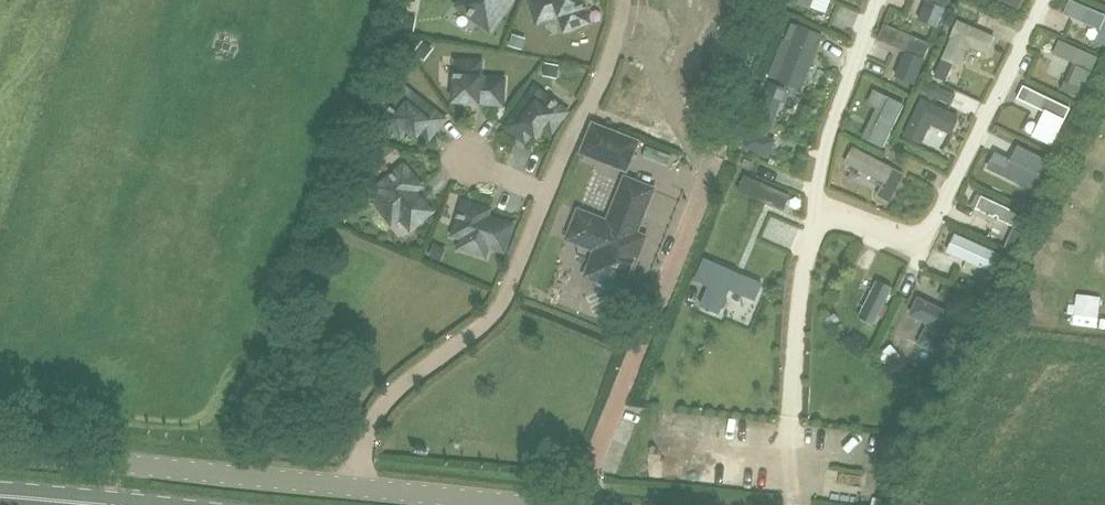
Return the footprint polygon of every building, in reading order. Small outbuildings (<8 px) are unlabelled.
[(459,7),(470,14),(469,15),(472,17),(472,16),(490,30),(491,28),(490,28),(495,20),(496,21),(512,0),(464,0),(459,7)] [(534,6),(535,6),(538,15),(537,16),(539,22),(561,14),(566,29),(588,22),(584,10),(585,9),(584,6),(583,7),(581,0),(531,0),(534,6)] [(918,19),(937,27),(948,0),(926,0),(918,19)] [(944,58),(959,65),(968,45),(977,49),(978,52),(985,55),(988,54),(991,46),(990,44),(993,37),(959,23),(944,58)] [(913,84),(930,44),(884,26),(878,41),(906,52),(896,77),(913,84)] [(814,33),(810,44),(839,54),(843,42),(814,33)] [(1059,42),(1054,54),(1077,65),(1068,84),(1064,82),(1061,90),(1081,100),(1099,60),(1059,42)] [(777,80),(801,90),(816,53),(792,43),(777,80)] [(457,79),(455,101),(502,104),(502,97),(501,97),(502,87),(503,87),(503,81),(480,80),(480,64),(457,62),(457,75),(456,75),(456,79),(457,79)] [(1024,87),(1018,99),(1045,112),(1034,136),(1053,145),(1070,109),(1024,87)] [(525,141),(532,132),(536,135),(544,125),(552,131),(566,113),(556,105),(556,104),(554,102),(553,103),(535,89),(534,90),(535,91),(530,98),(529,97),(507,127),(525,141)] [(417,135),(421,131),(429,138),(443,120),(414,97),(414,98),(407,93),(408,92),(406,91),(393,108),(392,108),(390,110),(391,111),(383,121),(401,135),(407,127),(417,135)] [(905,137),(921,144),(931,124),(951,134),(958,118),(922,101),(905,137)] [(767,136),(776,114),(759,107),(743,147),(769,158),(776,140),(767,136)] [(582,153),(611,165),(627,171),(638,143),(593,125),(582,153)] [(904,175),(854,149),(847,164),(884,183),(877,196),(890,202),(896,189),(904,175)] [(996,154),(989,169),(1037,192),(1044,177),(1041,176),(1048,162),(1034,155),(1027,169),(1011,161),(996,154)] [(404,167),(394,175),(391,177),(392,178),(379,188),(385,196),(377,203),(377,204),(378,203),(382,207),(381,208),(393,222),(401,216),(412,229),(431,212),(420,198),(417,200),(412,194),(421,187),(404,167)] [(608,223),(591,216),(580,212),(568,241),(597,252),(587,277),(594,279),(594,281),(596,283),(598,286),(601,287),(604,289),(607,290),(610,290),(614,290),(617,289),(624,291),(645,238),(636,234),(654,190),(626,179),(608,223)] [(486,221),(489,211),(465,203),(461,216),(460,215),(459,219),(460,219),(455,235),(464,238),(461,248),(462,248),(463,247),(468,249),(467,250),(485,256),(488,246),(504,251),(512,226),(494,221),(493,223),(486,221)] [(937,249),(933,259),(993,286),(1007,256),(958,234),(949,254),(937,249)] [(1009,240),(1005,248),(1016,253),(1020,245),(1009,240)] [(705,260),(696,280),(704,283),(713,264),(705,260)] [(711,286),(702,306),(719,314),(730,290),(755,301),(762,285),(719,267),(711,286)] [(884,324),(898,288),(879,281),(865,317),(884,324)] [(919,344),(934,351),(951,316),(918,300),(910,315),(929,324),(919,344)] [(896,344),(881,355),(892,368),(906,356),(896,344)] [(607,470),(622,475),(646,408),(631,402),(607,470)]
